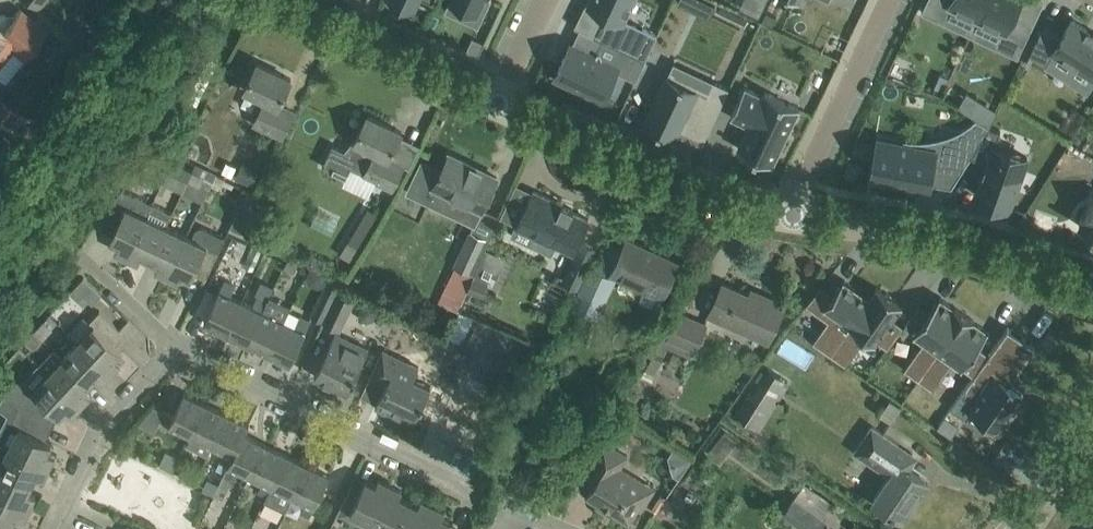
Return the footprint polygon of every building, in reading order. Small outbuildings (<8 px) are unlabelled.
[(416,4),(415,8),(416,8),(420,0),(405,0),(416,4)] [(484,14),(490,0),(455,0),(484,14)] [(590,3),(606,11),(595,35),(602,39),(646,59),(657,34),(623,17),(631,0),(591,0),(590,3)] [(678,1),(694,9),(698,0),(679,0),(678,1)] [(767,0),(744,0),(740,6),(759,15),(767,0)] [(986,0),(927,0),(922,11),(943,21),(948,9),(975,22),(969,34),(970,34),(986,0)] [(970,34),(976,22),(1002,35),(997,47),(1018,57),(1034,22),(1014,13),(1020,0),(986,0),(970,34)] [(765,7),(762,15),(772,20),(775,11),(765,7)] [(46,30),(19,9),(9,22),(6,20),(5,14),(0,15),(0,64),(12,49),(23,58),(46,30)] [(1087,26),(1086,28),(1072,19),(1063,33),(1045,22),(1029,54),(1046,64),(1054,51),(1092,75),(1092,30),(1087,26)] [(81,27),(69,41),(83,52),(94,38),(81,27)] [(472,37),(467,48),(476,53),(482,41),(472,37)] [(564,58),(558,68),(576,76),(572,84),(603,99),(616,70),(636,80),(646,59),(602,39),(595,53),(573,42),(570,40),(569,42),(571,43),(564,57),(564,58)] [(257,62),(248,82),(244,89),(265,98),(254,122),(283,134),(289,122),(294,111),(279,104),(291,78),(257,62)] [(678,127),(704,140),(729,87),(728,87),(727,87),(714,81),(714,80),(713,80),(706,95),(683,84),(684,82),(680,80),(679,82),(667,76),(645,121),(658,127),(657,129),(661,130),(662,129),(674,135),(678,127)] [(939,77),(933,89),(940,92),(946,80),(939,77)] [(738,147),(773,163),(800,106),(765,90),(763,95),(745,86),(731,115),(749,123),(738,147)] [(982,100),(972,115),(976,117),(990,126),(997,110),(982,100)] [(2,127),(13,113),(1,104),(0,105),(0,126),(2,127)] [(390,156),(402,131),(367,115),(355,140),(353,139),(345,149),(332,144),(322,165),(346,177),(350,168),(365,174),(364,176),(392,189),(404,163),(390,156)] [(890,138),(898,141),(905,118),(897,115),(890,138)] [(880,138),(873,177),(927,187),(928,181),(932,160),(964,166),(971,156),(990,126),(976,117),(974,119),(971,122),(968,124),(965,126),(961,128),(964,133),(953,152),(903,143),(880,138)] [(990,126),(971,156),(987,161),(975,193),(1009,206),(1027,156),(995,144),(1001,130),(990,126)] [(1071,161),(1077,164),(1072,172),(1083,179),(1092,165),(1092,156),(1080,148),(1071,161)] [(494,179),(468,166),(469,163),(449,154),(443,166),(422,156),(405,191),(426,202),(434,185),(481,208),(488,196),(497,176),(496,175),(494,179)] [(187,181),(192,170),(172,160),(167,172),(187,181)] [(192,170),(187,181),(182,191),(202,201),(212,180),(216,174),(216,172),(196,163),(192,170)] [(221,185),(224,178),(216,174),(212,180),(221,185)] [(229,227),(240,232),(258,195),(242,187),(236,200),(240,202),(229,227)] [(115,250),(127,256),(152,203),(122,188),(116,194),(110,207),(104,219),(116,225),(110,238),(119,242),(115,250)] [(534,190),(512,236),(544,251),(548,243),(573,254),(561,281),(576,288),(596,247),(579,239),(589,218),(563,206),(564,204),(534,190)] [(1079,224),(1092,233),(1092,201),(1079,224)] [(142,254),(151,258),(167,224),(165,224),(171,212),(152,203),(127,256),(138,262),(142,254)] [(347,242),(360,249),(380,216),(368,208),(347,242)] [(155,269),(167,275),(187,234),(167,224),(151,258),(159,261),(155,269)] [(187,234),(167,275),(178,280),(182,273),(191,277),(197,264),(209,270),(225,237),(200,226),(196,227),(191,236),(187,234)] [(454,266),(468,273),(485,238),(471,231),(454,266)] [(657,306),(677,262),(644,247),(644,245),(627,237),(611,271),(646,287),(640,298),(657,306)] [(477,267),(466,290),(482,296),(491,273),(477,267)] [(572,306),(592,315),(610,277),(590,268),(572,306)] [(329,275),(326,283),(311,314),(324,319),(342,281),(329,275)] [(83,277),(69,292),(78,299),(91,284),(83,277)] [(829,352),(868,296),(844,280),(845,279),(844,278),(834,293),(822,284),(806,303),(828,319),(812,341),(829,352)] [(204,322),(225,332),(241,300),(230,294),(235,284),(224,280),(220,289),(219,289),(204,322)] [(723,283),(714,303),(709,313),(768,340),(775,324),(784,304),(760,293),(758,298),(723,283)] [(888,347),(903,325),(904,324),(893,317),(902,305),(902,306),(903,304),(876,286),(876,287),(869,297),(868,296),(829,352),(846,364),(865,336),(876,343),(876,342),(876,341),(877,340),(888,347)] [(324,320),(340,328),(354,299),(338,291),(324,320)] [(225,332),(247,342),(263,310),(267,300),(257,295),(252,305),(241,300),(225,332)] [(918,378),(965,312),(956,306),(955,307),(941,297),(942,296),(940,295),(930,310),(919,303),(904,325),(904,324),(903,325),(904,325),(914,333),(913,334),(914,335),(914,334),(923,340),(904,368),(918,378)] [(268,353),(284,320),(273,315),(277,305),(267,300),(263,310),(247,342),(268,353)] [(93,324),(79,340),(112,371),(121,362),(115,355),(121,348),(111,338),(120,329),(99,310),(90,321),(93,324)] [(387,310),(376,318),(385,330),(396,322),(387,310)] [(460,311),(453,327),(468,334),(475,317),(460,311)] [(568,332),(575,317),(565,312),(558,327),(568,332)] [(690,357),(705,324),(680,312),(669,336),(664,334),(645,370),(655,374),(666,347),(690,357)] [(974,319),(965,312),(918,378),(933,388),(952,361),(961,367),(960,368),(962,369),(963,367),(974,374),(990,352),(979,345),(989,330),(988,329),(988,330),(974,320),(974,319)] [(284,320),(268,353),(290,363),(306,330),(305,330),(310,320),(300,315),(295,325),(284,320)] [(44,339),(54,328),(44,319),(34,330),(44,339)] [(36,348),(44,339),(34,330),(26,339),(36,348)] [(335,332),(324,355),(314,375),(348,391),(357,371),(368,348),(335,332)] [(1056,342),(1045,334),(1040,342),(1050,349),(1056,342)] [(79,340),(64,356),(91,381),(97,374),(103,380),(112,371),(79,340)] [(91,381),(64,356),(63,357),(54,348),(39,363),(48,372),(82,403),(90,394),(84,388),(91,381)] [(383,349),(376,363),(370,375),(386,383),(375,404),(392,412),(394,409),(414,419),(431,385),(413,377),(419,366),(383,349)] [(735,422),(754,434),(757,429),(759,430),(798,368),(775,355),(735,422)] [(28,386),(20,404),(45,420),(52,407),(60,414),(66,407),(73,413),(82,403),(48,372),(33,389),(29,385),(28,386)] [(995,374),(971,408),(999,427),(1023,393),(995,374)] [(169,423),(191,434),(206,403),(184,392),(173,414),(163,410),(159,418),(169,423)] [(200,438),(212,444),(227,413),(206,403),(191,434),(186,444),(195,448),(200,438)] [(0,431),(0,442),(8,446),(50,466),(55,454),(47,450),(52,441),(38,435),(45,420),(20,404),(10,424),(10,423),(6,430),(2,428),(0,431)] [(218,463),(227,467),(228,467),(244,434),(249,424),(227,413),(212,444),(224,450),(218,463)] [(945,413),(936,424),(950,433),(958,422),(945,413)] [(624,415),(612,419),(616,431),(628,427),(624,415)] [(914,497),(925,480),(890,456),(899,443),(881,431),(872,425),(854,452),(889,476),(873,499),(886,507),(904,520),(918,499),(914,497)] [(725,430),(708,452),(721,461),(737,439),(725,430)] [(237,468),(251,475),(266,444),(244,434),(228,467),(227,467),(215,492),(223,496),(237,468)] [(594,482),(586,494),(629,520),(639,505),(643,507),(653,491),(618,470),(627,455),(603,440),(582,475),(594,482)] [(0,463),(0,467),(32,482),(36,474),(44,477),(50,466),(8,446),(0,442),(0,443),(8,447),(0,463)] [(264,501),(287,454),(266,444),(251,475),(263,481),(258,491),(266,495),(264,500),(264,501)] [(292,495),(293,495),(308,464),(287,454),(264,501),(285,510),(292,495)] [(308,464),(293,495),(305,501),(300,511),(309,515),(314,505),(329,474),(308,464)] [(30,506),(36,494),(28,491),(32,482),(0,467),(0,491),(30,506)] [(373,520),(390,484),(378,478),(375,484),(365,479),(361,489),(351,485),(337,513),(369,528),(373,520)] [(392,528),(395,528),(409,500),(399,496),(402,490),(390,484),(373,520),(392,528)] [(12,523),(17,514),(25,517),(30,506),(0,491),(0,517),(12,523)] [(782,512),(805,528),(817,528),(824,518),(792,497),(782,512)] [(433,505),(421,499),(418,505),(409,500),(395,528),(421,528),(433,505)] [(421,528),(448,528),(447,528),(451,521),(441,516),(444,510),(433,505),(421,528)]
